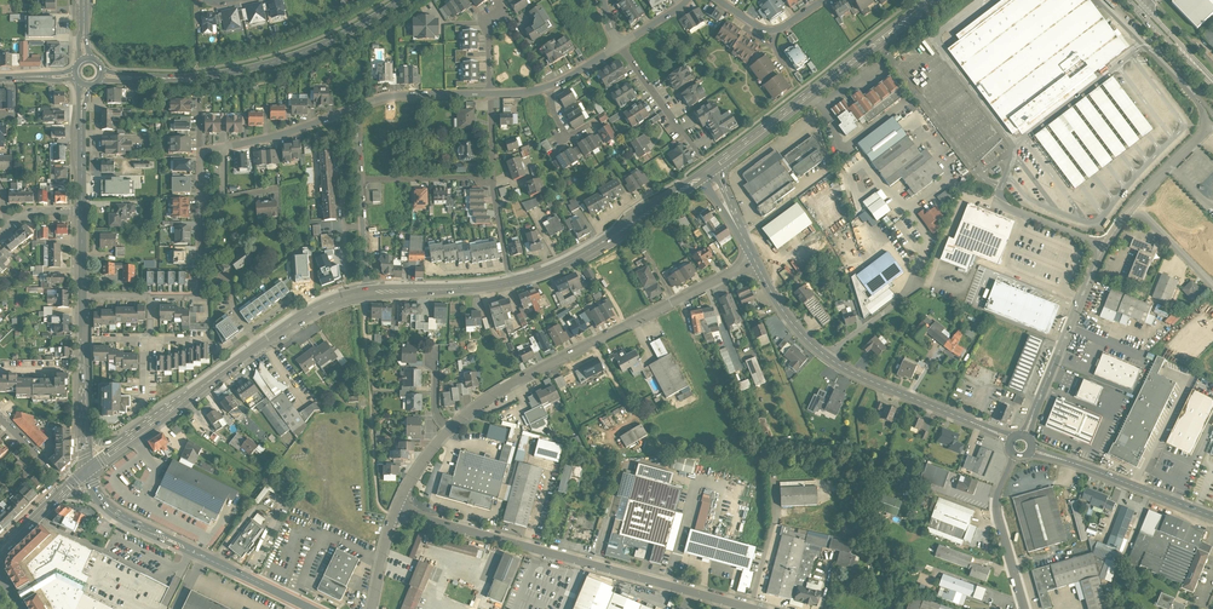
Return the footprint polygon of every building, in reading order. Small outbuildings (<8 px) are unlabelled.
[(55,0),(46,0),(46,4),(46,10),(56,10),(55,0)] [(454,1),(461,12),(468,8),(464,1),(463,0),(456,0),(454,1)] [(510,3),(516,13),(526,7),(523,3),(525,1),(524,0),(514,0),(510,3)] [(636,6),(632,1),(633,0),(620,0),(617,2),(624,14),(625,14),(636,6)] [(785,13),(776,0),(769,0),(760,6),(762,9),(767,17),(770,22),(785,13)] [(786,2),(790,8),(796,4),(794,0),(785,0),(786,2)] [(832,7),(838,17),(839,17),(850,10),(844,0),(843,0),(832,7)] [(870,0),(853,0),(861,11),(867,7),(872,3),(870,0)] [(948,50),(1013,135),(1025,126),(1027,129),(1036,122),(1034,119),(1126,49),(1089,0),(1014,0),(948,50)] [(1114,9),(1119,4),(1115,0),(1106,0),(1114,9)] [(1173,3),(1198,29),(1212,14),(1212,6),(1207,0),(1176,0),(1173,3)] [(280,1),(269,3),(271,10),(272,18),(284,15),(283,11),(283,9),(282,9),(280,1)] [(454,1),(446,6),(447,8),(451,14),(453,17),(461,12),(454,1)] [(261,4),(247,7),(249,19),(250,23),(265,20),(263,11),(262,5),(261,4)] [(553,26),(540,6),(530,13),(530,14),(530,13),(533,17),(532,17),(532,18),(533,17),(535,21),(534,25),(534,26),(526,31),(526,32),(529,35),(528,36),(529,36),(532,41),(549,31),(548,29),(553,26)] [(636,6),(625,14),(626,16),(629,22),(633,23),(637,20),(637,21),(641,18),(640,17),(644,15),(639,7),(637,9),(636,6)] [(721,15),(709,7),(705,13),(717,21),(721,15)] [(870,12),(867,7),(861,11),(864,16),(870,12)] [(224,20),(226,30),(241,27),(239,21),(237,11),(237,9),(222,12),(222,13),(224,20)] [(767,17),(762,9),(758,11),(764,20),(767,17)] [(700,17),(696,11),(697,11),(696,10),(689,15),(696,26),(703,22),(701,17),(700,17)] [(215,14),(203,14),(204,34),(212,33),(212,25),(216,25),(216,20),(215,19),(215,16),(215,14)] [(689,15),(682,19),(682,20),(686,26),(686,27),(689,31),(696,26),(689,15)] [(721,15),(716,23),(719,25),(724,17),(721,15)] [(26,18),(26,38),(57,37),(57,17),(26,18)] [(438,20),(434,20),(433,17),(418,17),(418,20),(413,20),(414,36),(418,36),(418,39),(434,39),(434,36),(438,36),(438,20)] [(730,25),(727,23),(726,25),(718,36),(718,37),(717,38),(720,40),(720,41),(726,45),(726,44),(734,50),(732,53),(737,56),(736,56),(742,61),(743,60),(746,62),(747,60),(747,61),(755,49),(756,47),(753,45),(753,44),(744,38),(742,40),(737,36),(740,31),(730,25)] [(466,31),(462,31),(463,32),(463,41),(477,41),(477,31),(473,31),(473,30),(468,30),(468,31),(466,31)] [(1202,37),(1208,43),(1212,39),(1212,35),(1209,31),(1202,37)] [(566,36),(555,43),(554,40),(541,48),(545,53),(544,53),(548,60),(549,60),(552,64),(564,57),(563,56),(569,52),(568,51),(573,47),(566,36)] [(477,41),(463,41),(463,51),(466,51),(468,51),(468,52),(474,52),(474,51),(477,51),(477,41)] [(797,45),(792,48),(790,49),(789,48),(784,52),(788,57),(790,59),(789,60),(790,60),(792,62),(791,62),(791,63),(792,62),(793,65),(797,71),(802,67),(802,66),(804,65),(803,64),(807,61),(803,54),(801,52),(797,45)] [(60,53),(60,46),(47,46),(47,52),(47,53),(51,53),(51,63),(51,66),(61,66),(63,64),(63,58),(60,58),(60,53)] [(5,55),(5,51),(1,51),(2,55),(1,55),(1,56),(0,56),(0,63),(1,63),(1,67),(11,67),(11,66),(12,55),(5,55)] [(20,55),(12,55),(11,66),(20,66),(20,59),(20,55)] [(775,69),(766,57),(759,61),(758,61),(756,62),(756,64),(750,68),(760,81),(775,69)] [(474,61),(468,61),(469,62),(466,62),(463,62),(463,63),(463,72),(478,72),(477,62),(474,62),(474,61)] [(609,68),(607,69),(606,68),(597,74),(606,87),(608,85),(609,87),(625,77),(623,76),(626,74),(618,61),(609,67),(609,68)] [(812,71),(816,68),(812,61),(808,64),(812,71)] [(545,67),(543,64),(540,66),(546,75),(549,74),(545,67)] [(393,65),(383,65),(383,68),(382,68),(382,69),(377,69),(377,70),(376,76),(377,76),(378,83),(388,83),(393,83),(393,74),(393,65)] [(685,67),(668,78),(669,79),(668,79),(670,83),(671,83),(671,84),(672,85),(674,90),(675,89),(676,90),(692,80),(685,67)] [(417,69),(400,70),(400,76),(400,84),(417,84),(417,76),(417,69)] [(478,72),(463,72),(463,82),(464,82),(467,82),(469,82),(469,83),(474,83),(474,82),(478,82),(478,72)] [(396,74),(393,74),(393,83),(388,83),(388,85),(397,84),(396,76),(396,74)] [(779,75),(764,87),(773,99),(780,95),(782,95),(783,94),(783,92),(789,88),(779,75)] [(830,110),(837,118),(841,125),(838,127),(845,136),(856,128),(853,124),(856,122),(863,117),(868,123),(900,99),(899,97),(903,93),(900,88),(890,75),(862,96),(858,90),(849,97),(852,101),(848,104),(844,99),(830,110)] [(1115,76),(1035,136),(1075,189),(1155,129),(1115,76)] [(628,84),(611,95),(620,108),(620,107),(628,102),(628,101),(635,97),(635,98),(636,97),(635,96),(636,94),(635,93),(633,92),(628,84)] [(697,85),(682,95),(686,101),(689,107),(706,97),(698,85),(697,85)] [(320,88),(314,88),(314,100),(314,104),(315,104),(319,104),(319,106),(324,106),(324,105),(328,105),(329,105),(329,96),(327,94),(327,89),(320,89),(320,88)] [(121,89),(106,89),(106,95),(108,95),(108,104),(121,104),(122,104),(121,89)] [(568,91),(566,91),(565,91),(564,93),(558,97),(563,105),(564,105),(571,100),(574,98),(569,90),(568,91)] [(0,91),(0,93),(0,110),(14,110),(14,93),(4,93),(4,91),(0,91)] [(65,93),(55,93),(55,96),(55,105),(60,105),(60,103),(65,103),(65,93)] [(571,100),(564,105),(566,108),(574,104),(576,102),(574,98),(571,100)] [(182,102),(179,102),(171,102),(171,113),(190,113),(191,101),(182,101),(182,102)] [(640,103),(636,106),(635,105),(631,108),(632,109),(624,114),(632,127),(638,123),(638,124),(643,121),(643,120),(648,117),(646,114),(650,111),(646,104),(642,107),(640,103)] [(718,115),(717,113),(719,112),(715,106),(713,107),(710,103),(694,113),(697,118),(698,117),(699,119),(700,121),(699,121),(703,127),(707,124),(710,128),(708,129),(712,136),(713,137),(715,136),(718,140),(723,137),(722,137),(728,133),(728,132),(734,128),(733,126),(736,124),(731,116),(729,117),(726,113),(721,116),(718,115)] [(566,108),(564,109),(566,112),(567,112),(575,107),(574,104),(566,108)] [(575,107),(567,112),(566,112),(565,113),(569,119),(570,120),(580,113),(582,112),(578,105),(575,107)] [(466,110),(457,111),(458,119),(459,119),(460,129),(474,128),(473,111),(473,110),(466,110)] [(52,112),(46,112),(46,113),(45,113),(43,114),(43,118),(45,120),(46,120),(46,121),(48,121),(48,122),(51,122),(52,121),(56,121),(56,118),(53,118),(53,112),(52,112)] [(65,112),(53,112),(53,118),(56,118),(56,121),(65,121),(65,112)] [(113,112),(102,112),(102,121),(113,121),(113,112)] [(122,113),(122,112),(113,112),(113,121),(121,121),(121,113),(122,113)] [(604,112),(597,116),(602,123),(608,119),(604,112)] [(510,113),(504,113),(503,113),(503,115),(500,115),(500,125),(501,125),(512,125),(513,125),(512,115),(511,115),(511,113),(510,113)] [(580,113),(570,120),(569,119),(568,120),(572,127),(573,127),(573,126),(582,121),(585,120),(580,113)] [(658,115),(648,121),(651,126),(661,120),(658,115)] [(858,145),(871,163),(907,136),(893,118),(858,145)] [(113,121),(102,121),(102,130),(116,130),(116,125),(114,125),(114,124),(113,124),(113,121)] [(582,121),(573,126),(573,127),(575,130),(584,124),(582,121)] [(190,124),(175,124),(175,131),(178,131),(180,131),(180,133),(180,135),(188,135),(188,131),(190,131),(190,125),(190,124)] [(608,126),(604,129),(602,128),(600,129),(600,131),(599,132),(606,143),(607,143),(609,143),(610,142),(610,141),(616,137),(608,126)] [(64,129),(55,129),(52,129),(52,137),(55,137),(55,138),(65,137),(65,129),(64,129)] [(644,135),(631,143),(636,151),(636,152),(640,158),(649,152),(644,144),(648,141),(644,135)] [(593,137),(592,136),(585,140),(592,152),(599,147),(597,144),(593,137)] [(813,136),(784,157),(785,157),(793,168),(817,150),(820,154),(822,152),(821,151),(821,150),(820,148),(821,148),(813,136)] [(907,136),(871,163),(885,180),(920,154),(907,136)] [(519,137),(505,142),(508,151),(519,148),(518,147),(520,147),(522,146),(519,137)] [(112,138),(102,138),(102,148),(108,148),(108,149),(108,150),(112,150),(112,143),(114,143),(114,138),(112,138)] [(125,138),(112,138),(114,138),(114,143),(112,143),(112,150),(108,150),(108,149),(106,149),(106,150),(105,152),(106,153),(106,154),(107,155),(125,155),(125,151),(131,151),(131,147),(132,147),(132,143),(125,143),(125,138)] [(552,149),(547,140),(540,143),(546,153),(552,149)] [(592,152),(585,140),(578,145),(579,146),(583,153),(585,156),(592,152)] [(300,142),(291,143),(292,145),(282,146),(283,163),(292,162),(292,160),(301,159),(301,155),(300,150),(301,149),(301,147),(300,146),(300,142)] [(474,142),(460,142),(460,147),(459,149),(459,151),(459,154),(460,156),(460,160),(475,160),(474,142)] [(675,152),(669,157),(677,167),(682,163),(683,164),(691,159),(689,155),(689,154),(685,149),(684,149),(682,145),(674,151),(675,152)] [(57,147),(54,147),(54,148),(54,162),(66,161),(65,147),(57,147)] [(571,150),(571,149),(564,154),(571,165),(578,161),(576,157),(571,150)] [(920,154),(885,180),(890,187),(901,178),(914,195),(944,173),(926,149),(920,154)] [(527,150),(521,152),(523,158),(529,156),(527,150)] [(817,150),(793,168),(793,169),(800,178),(824,160),(820,154),(817,150)] [(275,151),(266,152),(267,165),(276,164),(276,161),(275,152),(275,151)] [(776,151),(744,174),(744,177),(748,184),(778,162),(782,160),(776,151)] [(266,152),(257,153),(258,163),(258,166),(267,165),(266,152)] [(331,152),(320,153),(321,175),(333,175),(331,152)] [(564,154),(557,158),(557,159),(562,166),(564,169),(571,165),(564,154)] [(1028,165),(1034,161),(1031,155),(1025,158),(1028,165)] [(246,156),(235,157),(236,169),(247,168),(246,161),(246,156)] [(12,157),(10,157),(0,157),(0,170),(12,169),(12,157)] [(793,168),(785,157),(782,160),(790,171),(793,169),(793,168)] [(525,176),(518,158),(507,162),(514,180),(525,176)] [(557,159),(552,162),(556,169),(562,166),(557,159)] [(790,171),(782,160),(778,162),(748,184),(744,187),(759,207),(790,184),(793,182),(787,173),(790,171)] [(182,161),(174,161),(174,162),(174,171),(190,171),(190,161),(182,161)] [(114,162),(102,162),(102,172),(114,172),(114,162)] [(656,164),(649,167),(654,177),(661,173),(656,164)] [(536,165),(530,167),(533,178),(540,176),(536,165)] [(62,169),(56,169),(56,180),(66,180),(66,169),(62,169)] [(661,173),(654,177),(659,185),(669,179),(668,178),(670,177),(668,173),(666,174),(664,171),(661,173)] [(638,172),(632,176),(639,187),(646,183),(641,176),(638,172)] [(333,175),(321,175),(323,198),(334,197),(333,175)] [(639,187),(632,176),(626,180),(628,184),(633,191),(633,192),(639,187)] [(184,192),(190,192),(190,179),(180,179),(173,179),(172,179),(172,192),(184,192)] [(534,181),(526,183),(530,196),(543,192),(539,180),(539,179),(534,181)] [(113,182),(101,182),(101,196),(134,196),(134,182),(123,182),(123,180),(113,180),(113,182)] [(616,180),(599,190),(601,193),(606,203),(607,203),(610,201),(611,201),(610,200),(613,198),(613,200),(617,198),(616,197),(618,195),(619,196),(620,196),(619,195),(623,193),(616,180)] [(790,184),(759,207),(757,208),(757,210),(762,217),(764,217),(775,209),(775,207),(773,204),(794,189),(790,184)] [(505,187),(499,189),(501,197),(508,195),(505,187)] [(447,188),(434,189),(434,200),(446,200),(448,200),(447,196),(447,188)] [(428,205),(428,189),(415,189),(415,191),(415,201),(415,209),(425,209),(425,205),(428,205)] [(949,189),(938,198),(944,206),(955,197),(949,189)] [(372,191),(372,202),(380,201),(380,191),(372,191)] [(47,193),(47,192),(40,192),(39,193),(39,203),(48,203),(47,193)] [(66,193),(55,193),(55,200),(55,203),(66,202),(66,193)] [(601,193),(584,203),(592,215),(595,213),(596,214),(596,213),(596,212),(598,211),(599,212),(602,210),(601,209),(604,208),(604,209),(605,208),(608,206),(607,203),(606,203),(601,193)] [(876,193),(863,203),(867,209),(881,199),(876,193)] [(29,194),(25,194),(25,203),(33,203),(33,194),(29,194)] [(334,197),(323,198),(324,221),(336,220),(334,197)] [(536,198),(522,203),(527,212),(540,205),(536,198)] [(574,198),(569,201),(571,204),(568,206),(571,212),(580,207),(579,206),(574,198)] [(881,199),(867,209),(876,221),(890,211),(881,199)] [(188,200),(172,200),(172,205),(172,212),(172,217),(172,218),(188,218),(188,211),(189,211),(189,207),(188,207),(188,200)] [(272,203),(268,204),(268,202),(265,202),(265,203),(264,203),(264,204),(261,204),(259,202),(256,205),(257,219),(278,218),(277,216),(277,209),(276,203),(274,201),(272,203)] [(797,204),(762,229),(769,239),(773,245),(777,249),(811,224),(797,204)] [(1012,221),(978,208),(978,207),(969,204),(969,205),(966,212),(965,213),(966,213),(963,220),(962,220),(962,221),(1006,238),(1012,221)] [(127,205),(116,205),(116,210),(119,210),(119,220),(120,220),(127,220),(130,220),(130,215),(130,214),(127,214),(127,209),(127,205)] [(936,206),(926,214),(923,210),(917,214),(933,235),(941,229),(935,222),(943,216),(936,206)] [(116,210),(116,214),(109,214),(109,227),(120,227),(120,220),(119,220),(119,210),(116,210)] [(707,210),(700,215),(705,223),(709,220),(713,218),(707,210)] [(556,216),(547,221),(549,224),(544,227),(550,237),(564,230),(556,216)] [(714,217),(713,218),(709,220),(716,230),(721,227),(714,217)] [(570,218),(565,221),(570,231),(573,229),(572,229),(574,227),(572,223),(573,223),(570,218)] [(573,223),(572,223),(574,227),(572,229),(573,229),(574,232),(578,239),(589,233),(585,225),(584,226),(580,219),(573,223)] [(709,220),(705,223),(712,233),(716,230),(709,220)] [(1006,238),(962,221),(963,221),(960,227),(959,228),(960,228),(958,233),(957,233),(957,234),(955,240),(954,240),(955,241),(952,246),(956,248),(961,250),(962,250),(970,253),(969,254),(970,254),(970,253),(974,255),(978,256),(978,257),(979,257),(986,260),(987,261),(987,260),(995,263),(995,264),(996,264),(999,265),(1001,259),(998,258),(1006,238)] [(1015,222),(1012,221),(1006,238),(998,258),(1001,259),(1015,222)] [(68,234),(68,225),(57,225),(57,229),(56,229),(56,234),(57,234),(68,234)] [(320,225),(313,226),(314,236),(321,236),(320,225)] [(716,230),(712,233),(718,242),(730,234),(724,225),(721,227),(716,230)] [(20,231),(5,243),(11,252),(27,240),(33,235),(26,226),(20,231)] [(181,228),(171,228),(171,233),(177,233),(177,243),(190,243),(190,228),(181,228)] [(537,229),(534,231),(535,233),(537,240),(538,239),(538,241),(543,238),(537,229)] [(699,230),(695,233),(699,238),(703,235),(699,230)] [(535,233),(527,235),(528,242),(529,242),(532,251),(540,249),(540,246),(539,242),(538,241),(538,239),(537,240),(535,233)] [(116,235),(100,235),(100,246),(116,246),(116,235)] [(332,235),(321,236),(322,248),(327,247),(333,247),(332,235)] [(422,237),(410,237),(409,252),(408,268),(415,269),(415,268),(417,268),(417,260),(417,259),(418,259),(420,259),(420,257),(424,258),(424,252),(422,252),(422,237)] [(950,238),(945,250),(954,254),(956,248),(952,246),(955,241),(954,240),(950,239),(950,238)] [(1151,246),(1134,239),(1130,248),(1139,252),(1128,279),(1142,285),(1151,262),(1152,263),(1155,258),(1154,258),(1156,254),(1159,247),(1155,245),(1153,249),(1151,247),(1151,246)] [(518,241),(513,242),(513,244),(509,244),(512,256),(522,254),(521,248),(520,248),(518,241)] [(496,242),(489,244),(492,260),(499,259),(496,242)] [(442,244),(435,245),(438,262),(445,260),(442,247),(442,244)] [(456,244),(449,246),(452,262),(459,261),(456,247),(456,244)] [(489,244),(483,245),(486,261),(492,260),(489,244)] [(60,245),(49,245),(49,256),(60,256),(60,245)] [(435,245),(429,247),(429,250),(431,257),(432,263),(438,262),(435,245)] [(469,245),(463,246),(466,262),(472,261),(470,247),(469,245)] [(483,245),(476,246),(479,262),(486,261),(483,245)] [(449,246),(442,247),(445,260),(446,263),(452,262),(449,246)] [(463,246),(456,247),(459,261),(459,263),(466,262),(463,246)] [(476,246),(470,247),(472,261),(473,264),(479,262),(476,246)] [(12,255),(5,247),(0,252),(4,256),(7,260),(12,255)] [(242,253),(230,262),(233,266),(237,271),(249,263),(252,267),(257,263),(253,259),(254,259),(245,247),(241,251),(242,253)] [(970,253),(962,250),(961,250),(956,248),(954,254),(945,250),(941,260),(942,260),(950,263),(950,264),(950,263),(959,267),(959,268),(959,267),(968,270),(971,263),(972,263),(971,263),(973,259),(974,258),(973,258),(974,255),(970,253),(970,254),(969,254),(970,253)] [(312,257),(311,249),(303,249),(304,258),(309,257),(312,257)] [(706,249),(701,252),(706,260),(711,257),(706,249)] [(409,252),(401,251),(401,264),(404,264),(404,268),(408,268),(409,252)] [(179,265),(190,265),(190,258),(187,258),(187,252),(185,252),(175,252),(172,252),(172,258),(172,265),(179,265)] [(706,260),(701,252),(693,257),(701,270),(709,265),(706,260)] [(887,252),(856,276),(867,290),(872,297),(888,284),(903,273),(887,252)] [(339,266),(332,268),(327,257),(327,255),(325,255),(316,259),(322,275),(318,276),(322,286),(334,282),(340,280),(339,266)] [(60,256),(49,256),(49,268),(60,268),(60,256)] [(311,283),(309,257),(304,258),(295,258),(297,284),(311,283)] [(394,258),(381,257),(380,258),(380,263),(381,264),(382,264),(382,273),(384,275),(393,276),(394,258)] [(794,260),(790,262),(797,273),(800,271),(794,260)] [(225,265),(223,263),(219,266),(224,273),(228,269),(225,265)] [(114,264),(104,264),(104,275),(114,275),(114,269),(114,264)] [(697,272),(691,264),(688,266),(693,274),(697,272)] [(688,266),(679,271),(685,281),(694,276),(693,274),(688,266)] [(134,267),(124,267),(124,269),(124,282),(134,282),(134,267)] [(402,267),(393,267),(393,278),(401,278),(402,267)] [(590,267),(583,271),(588,280),(595,277),(590,267)] [(647,267),(636,273),(639,279),(641,278),(646,286),(655,281),(647,267)] [(417,268),(415,268),(415,269),(415,279),(423,279),(424,269),(417,268)] [(679,271),(671,277),(676,285),(677,287),(685,281),(679,271)] [(575,274),(565,278),(570,289),(580,284),(575,274)] [(64,275),(45,275),(45,288),(52,288),(52,284),(64,283),(64,275)] [(872,316),(896,297),(890,289),(891,288),(888,284),(872,297),(868,299),(863,293),(867,290),(856,276),(855,275),(851,278),(864,319),(870,314),(872,316)] [(1179,282),(1162,275),(1153,297),(1169,304),(1179,282)] [(671,277),(667,279),(672,287),(676,285),(671,277)] [(565,278),(555,283),(559,293),(561,293),(570,289),(565,278)] [(292,280),(285,286),(289,292),(293,290),(292,280)] [(1057,306),(996,281),(985,309),(1046,334),(1047,333),(1046,333),(1057,306)] [(282,282),(276,286),(284,298),(288,296),(287,294),(289,292),(285,286),(282,282)] [(1202,292),(1192,282),(1183,290),(1188,295),(1190,293),(1195,298),(1202,292)] [(657,284),(646,290),(650,299),(662,293),(657,284)] [(281,300),(284,298),(276,286),(270,291),(277,301),(280,299),(281,300)] [(1127,291),(1113,286),(1112,290),(1125,295),(1127,291)] [(748,287),(736,292),(741,304),(738,305),(739,307),(742,306),(754,300),(751,294),(752,294),(752,293),(750,294),(747,288),(748,288),(748,287)] [(805,291),(802,287),(794,293),(803,304),(814,296),(810,291),(808,292),(807,291),(806,290),(805,291)] [(536,289),(528,293),(532,303),(536,302),(538,308),(545,306),(541,296),(539,297),(536,289)] [(1107,301),(1104,307),(1118,312),(1118,313),(1125,295),(1112,290),(1111,290),(1108,298),(1107,301)] [(275,303),(277,301),(270,291),(264,295),(272,305),(273,307),(276,305),(275,303)] [(528,293),(518,296),(520,301),(519,302),(519,304),(521,303),(522,307),(527,305),(532,303),(528,293)] [(565,300),(561,293),(559,293),(556,294),(559,301),(560,303),(565,300)] [(269,307),(272,305),(264,295),(258,299),(267,311),(270,309),(269,307)] [(547,299),(544,295),(541,296),(545,306),(546,307),(551,305),(547,299)] [(565,300),(560,303),(562,307),(576,300),(574,295),(565,300)] [(730,295),(720,299),(723,306),(720,308),(724,318),(727,317),(730,325),(731,325),(735,323),(735,324),(737,325),(739,324),(740,322),(739,321),(740,321),(737,313),(734,305),(730,295)] [(1125,295),(1118,313),(1123,315),(1130,317),(1145,324),(1149,315),(1152,306),(1125,295)] [(814,296),(803,304),(814,318),(815,316),(824,310),(814,296)] [(263,313),(267,311),(258,299),(252,303),(260,314),(263,312),(263,313)] [(613,308),(608,299),(602,302),(603,305),(606,303),(610,310),(613,308)] [(69,300),(58,300),(58,303),(58,308),(69,308),(69,300)] [(509,300),(499,303),(502,314),(506,313),(512,311),(509,300)] [(754,300),(742,306),(743,308),(745,313),(751,310),(759,306),(756,301),(756,300),(754,300)] [(499,302),(489,305),(494,324),(496,323),(498,328),(505,326),(504,321),(502,314),(499,303),(499,302)] [(538,308),(536,302),(532,303),(535,310),(536,313),(536,314),(537,315),(537,317),(541,315),(538,308)] [(257,316),(260,314),(252,303),(246,308),(253,319),(254,320),(258,317),(257,316)] [(603,305),(598,308),(605,321),(614,316),(610,310),(606,303),(603,305)] [(382,305),(372,305),(372,319),(382,319),(382,305)] [(392,305),(382,305),(382,319),(382,322),(390,322),(391,322),(391,317),(391,315),(392,305)] [(407,305),(401,305),(401,309),(399,309),(399,312),(401,312),(401,315),(401,316),(401,321),(405,321),(405,315),(411,315),(411,305),(407,305)] [(415,305),(411,305),(411,315),(416,315),(416,321),(420,322),(420,315),(420,313),(422,313),(422,310),(420,310),(420,306),(420,305),(415,305)] [(447,305),(435,305),(434,312),(446,313),(447,305)] [(182,323),(182,311),(182,309),(175,309),(175,306),(160,306),(160,321),(175,321),(175,323),(182,323)] [(204,306),(190,306),(190,311),(190,326),(190,331),(208,331),(208,324),(196,324),(196,313),(204,313),(204,306)] [(1118,312),(1104,307),(1100,317),(1114,323),(1118,312)] [(251,321),(253,319),(246,308),(240,312),(249,324),(252,322),(251,321)] [(524,310),(523,308),(520,310),(524,318),(525,320),(528,318),(526,314),(525,312),(524,309),(524,310)] [(591,308),(584,312),(590,321),(593,319),(590,313),(593,311),(591,308)] [(593,311),(590,313),(593,319),(597,326),(605,321),(598,308),(593,311)] [(713,308),(702,310),(703,319),(714,317),(713,308)] [(138,321),(138,309),(116,309),(116,311),(116,323),(138,323),(138,321)] [(558,314),(559,318),(570,312),(568,309),(558,314)] [(702,310),(690,312),(692,321),(698,320),(703,319),(702,310)] [(831,320),(824,310),(815,316),(823,326),(831,320)] [(116,323),(116,311),(101,311),(101,313),(94,313),(94,328),(102,328),(102,326),(116,325),(116,323)] [(481,312),(471,312),(471,315),(465,316),(466,328),(466,327),(476,327),(476,326),(481,326),(481,327),(481,312)] [(848,315),(843,316),(846,325),(856,322),(854,317),(853,317),(852,314),(848,315)] [(223,345),(239,333),(227,315),(213,324),(223,345)] [(1130,317),(1123,315),(1119,324),(1126,326),(1130,317)] [(1155,317),(1149,315),(1145,324),(1152,326),(1155,317)] [(58,319),(53,319),(53,317),(48,317),(48,324),(55,324),(69,324),(69,316),(58,316),(58,319)] [(730,325),(727,317),(724,318),(728,328),(732,327),(731,325),(730,325)] [(508,320),(504,321),(505,326),(506,328),(508,334),(514,332),(510,319),(508,320)] [(574,326),(570,328),(574,336),(578,333),(579,335),(583,332),(583,331),(587,329),(582,321),(578,323),(577,320),(572,323),(574,326)] [(698,320),(692,321),(693,324),(693,328),(695,334),(701,333),(698,320)] [(923,322),(913,334),(920,341),(927,332),(928,332),(931,328),(927,325),(923,322)] [(69,324),(55,324),(55,332),(56,332),(65,332),(69,332),(69,324)] [(717,324),(711,326),(708,328),(711,333),(719,331),(717,324)] [(762,325),(752,329),(757,339),(766,335),(762,325)] [(558,326),(549,331),(557,346),(566,341),(563,334),(558,326)] [(941,334),(937,330),(932,326),(931,328),(928,332),(944,346),(950,340),(941,334)] [(574,336),(570,328),(565,331),(566,332),(570,339),(575,336),(574,336)] [(973,339),(977,334),(969,329),(966,334),(973,339)] [(543,337),(541,333),(537,336),(540,342),(543,349),(545,352),(550,350),(548,346),(543,337)] [(711,333),(707,334),(704,335),(709,347),(716,344),(711,333)] [(958,333),(953,340),(956,342),(957,344),(962,336),(959,334),(958,333)] [(546,335),(543,337),(548,346),(551,345),(550,343),(546,335)] [(766,335),(757,339),(760,348),(770,344),(766,335)] [(1029,336),(1008,387),(1022,393),(1043,342),(1044,342),(1029,336)] [(885,348),(875,337),(863,348),(867,352),(871,348),(877,356),(885,348)] [(688,387),(670,354),(668,355),(659,339),(650,344),(659,360),(649,366),(654,376),(666,398),(688,387)] [(537,344),(535,340),(531,342),(532,345),(536,352),(540,350),(537,344)] [(783,340),(778,346),(782,349),(787,343),(783,340)] [(950,340),(944,346),(952,352),(956,346),(954,344),(951,341),(950,340)] [(1043,342),(1022,393),(1024,394),(1045,342),(1044,342),(1043,342)] [(322,345),(316,349),(314,347),(309,351),(317,362),(320,366),(330,358),(332,362),(336,359),(337,358),(333,352),(326,343),(322,345)] [(770,344),(760,348),(763,354),(772,350),(770,344)] [(532,345),(518,352),(523,363),(535,357),(533,354),(536,352),(532,345)] [(956,346),(952,352),(959,356),(963,349),(956,345),(956,346)] [(116,364),(116,352),(116,350),(109,350),(109,347),(94,347),(94,362),(108,362),(108,364),(116,364)] [(792,347),(784,355),(792,362),(788,366),(795,372),(799,368),(807,359),(803,356),(802,358),(796,353),(797,351),(792,347)] [(69,348),(55,348),(55,352),(59,352),(61,353),(61,358),(69,358),(69,348)] [(347,362),(338,349),(333,352),(337,358),(336,359),(342,367),(347,362)] [(407,350),(403,349),(402,363),(416,363),(416,350),(415,350),(407,350)] [(309,351),(296,361),(304,371),(307,369),(308,369),(307,368),(312,364),(313,365),(317,362),(309,351)] [(639,360),(635,351),(626,356),(623,351),(614,356),(616,361),(621,369),(629,364),(634,373),(643,368),(640,362),(641,361),(640,360),(639,360)] [(116,352),(116,364),(116,367),(123,367),(123,369),(138,369),(138,355),(124,355),(124,352),(116,352)] [(1139,368),(1102,354),(1094,374),(1131,388),(1139,368)] [(1158,356),(1115,445),(1111,453),(1136,466),(1144,449),(1176,383),(1158,374),(1165,360),(1158,356)] [(755,357),(745,361),(755,387),(765,383),(755,357)] [(955,361),(949,358),(945,363),(951,367),(955,361)] [(582,368),(587,378),(603,370),(597,359),(581,367),(582,368)] [(917,367),(903,361),(897,375),(902,377),(903,375),(912,379),(917,367)] [(927,365),(923,362),(918,372),(922,374),(927,365)] [(654,376),(649,366),(641,370),(647,380),(654,376)] [(588,380),(587,378),(582,368),(575,372),(581,383),(588,380)] [(266,369),(253,379),(253,378),(267,397),(270,402),(283,392),(266,369)] [(411,371),(404,371),(404,378),(402,378),(402,380),(405,380),(404,387),(409,387),(421,387),(421,370),(416,370),(415,370),(413,370),(411,370),(411,371)] [(470,372),(465,372),(465,373),(466,380),(465,380),(465,385),(465,386),(466,386),(467,389),(469,388),(478,387),(476,372),(470,373),(470,372)] [(18,380),(18,376),(14,376),(14,373),(10,373),(10,377),(3,377),(3,380),(0,380),(0,392),(17,392),(17,398),(33,398),(33,381),(33,380),(18,380)] [(57,381),(33,381),(33,398),(33,402),(56,401),(55,405),(68,405),(68,393),(69,393),(69,374),(57,374),(57,381)] [(562,376),(554,380),(559,389),(567,385),(562,376)] [(550,378),(543,381),(547,388),(553,385),(550,378)] [(1103,388),(1084,380),(1077,398),(1095,405),(1103,388)] [(250,381),(236,392),(244,403),(245,402),(258,392),(250,381)] [(121,385),(111,385),(110,385),(102,385),(100,387),(100,420),(102,422),(115,422),(116,421),(116,413),(120,413),(120,414),(127,414),(127,408),(130,408),(131,397),(121,397),(121,385)] [(461,385),(462,394),(462,396),(470,395),(469,388),(467,389),(466,386),(465,386),(465,385),(461,385)] [(545,391),(542,393),(541,391),(536,393),(542,405),(549,401),(550,403),(559,398),(556,392),(555,393),(553,389),(554,388),(553,385),(547,388),(548,390),(546,391),(545,391)] [(447,393),(444,393),(445,398),(444,398),(445,407),(454,406),(454,402),(459,401),(458,395),(457,388),(450,389),(450,390),(451,390),(452,392),(447,393)] [(230,390),(226,393),(224,394),(218,399),(221,403),(225,408),(224,408),(227,411),(229,413),(238,407),(241,405),(230,390)] [(814,395),(807,410),(814,413),(817,407),(821,398),(822,399),(824,393),(820,390),(817,396),(814,395)] [(829,402),(823,399),(822,399),(821,398),(817,407),(836,415),(837,413),(840,407),(839,407),(840,405),(844,395),(834,390),(829,402)] [(1193,390),(1166,443),(1191,455),(1212,411),(1212,400),(1193,390)] [(402,391),(400,391),(400,397),(407,397),(407,406),(409,406),(409,410),(411,412),(414,412),(415,410),(420,410),(420,402),(421,402),(421,396),(409,395),(409,391),(402,391)] [(258,392),(245,402),(251,409),(256,406),(264,400),(258,392)] [(283,392),(270,402),(271,403),(285,423),(288,426),(301,416),(299,414),(283,392)] [(536,393),(528,398),(530,403),(529,403),(532,410),(524,414),(530,425),(536,422),(548,416),(542,405),(536,393)] [(1025,398),(1016,395),(1013,402),(1022,405),(1025,398)] [(264,400),(256,406),(260,411),(261,410),(271,403),(270,402),(267,397),(264,400)] [(1074,406),(1057,399),(1046,427),(1063,434),(1074,406)] [(285,423),(271,403),(261,410),(276,430),(280,426),(285,423)] [(315,403),(304,410),(309,418),(314,411),(320,410),(315,403)] [(1013,408),(1004,405),(1002,410),(1011,414),(1013,408)] [(896,410),(886,406),(885,408),(881,406),(880,410),(884,411),(882,416),(881,419),(884,420),(890,423),(893,417),(896,410)] [(1102,417),(1074,406),(1063,434),(1091,445),(1102,417)] [(238,407),(229,413),(237,420),(244,413),(238,407)] [(215,410),(207,416),(213,425),(218,421),(223,418),(220,413),(218,414),(215,410)] [(309,418),(304,410),(299,414),(301,416),(305,423),(309,418)] [(1011,414),(1002,410),(997,420),(1006,424),(1008,420),(1010,420),(1011,418),(1009,417),(1011,414)] [(33,428),(16,413),(13,420),(38,446),(39,445),(44,440),(45,440),(33,428)] [(269,437),(244,413),(237,420),(263,443),(269,437)] [(301,416),(288,426),(290,430),(292,432),(305,423),(301,416)] [(899,419),(893,417),(890,423),(890,424),(896,426),(899,419)] [(924,421),(915,418),(912,427),(913,428),(915,429),(920,430),(924,421)] [(421,419),(407,419),(407,420),(407,436),(413,436),(418,436),(418,433),(421,433),(421,432),(421,419)] [(218,421),(213,425),(217,431),(222,427),(218,421)] [(508,437),(513,439),(517,424),(504,421),(503,425),(511,427),(508,437)] [(285,423),(280,426),(285,433),(290,430),(288,426),(285,423)] [(305,423),(292,432),(297,439),(307,426),(305,423)] [(490,425),(487,438),(504,443),(508,429),(490,425)] [(641,425),(620,437),(626,448),(647,435),(641,425)] [(285,433),(280,426),(276,430),(281,437),(285,433)] [(958,435),(943,429),(939,440),(951,445),(949,449),(960,454),(963,446),(957,444),(957,443),(955,443),(958,435)] [(70,438),(70,431),(57,431),(57,455),(70,455),(70,448),(72,448),(71,438),(70,438)] [(210,438),(217,443),(221,437),(214,432),(210,438)] [(168,443),(163,434),(156,438),(162,448),(165,446),(168,443)] [(237,436),(230,445),(239,451),(241,448),(245,443),(237,436)] [(162,448),(156,438),(149,443),(155,452),(158,450),(159,452),(163,449),(162,448)] [(245,443),(241,448),(251,455),(258,447),(248,439),(245,443)] [(563,446),(538,439),(534,456),(558,463),(563,446)] [(202,449),(190,441),(181,458),(194,465),(202,449)] [(402,443),(399,443),(399,451),(408,452),(414,452),(414,443),(402,443)] [(504,444),(499,461),(507,464),(512,447),(504,444)] [(994,453),(981,447),(977,459),(971,471),(984,476),(994,453)] [(25,454),(18,448),(12,454),(18,460),(20,457),(21,458),(25,454)] [(408,452),(399,451),(393,451),(393,460),(396,460),(404,460),(408,460),(408,452)] [(499,461),(460,451),(453,477),(443,475),(438,494),(490,509),(493,500),(494,500),(494,499),(498,500),(507,464),(499,461)] [(70,455),(57,455),(50,461),(60,472),(61,472),(66,468),(65,467),(71,462),(71,461),(71,456),(70,456),(70,455)] [(977,459),(968,455),(963,468),(971,471),(977,459)] [(697,463),(673,456),(670,468),(693,475),(697,463)] [(26,468),(18,460),(13,466),(19,472),(21,473),(26,468)] [(187,467),(180,464),(181,464),(180,464),(173,461),(173,460),(173,461),(170,466),(160,487),(160,488),(165,490),(167,491),(165,496),(172,500),(174,501),(176,502),(179,504),(180,504),(186,507),(187,508),(187,507),(193,511),(194,511),(194,510),(196,505),(202,509),(203,509),(210,512),(211,513),(218,516),(221,509),(222,510),(222,509),(225,503),(225,502),(228,495),(234,499),(235,499),(235,498),(238,493),(238,492),(231,489),(230,489),(224,485),(223,485),(216,482),(217,482),(216,482),(209,478),(202,475),(202,474),(202,475),(195,471),(194,471),(188,468),(187,467)] [(543,469),(519,463),(503,521),(526,528),(543,469)] [(584,466),(574,463),(573,468),(569,484),(578,487),(584,466)] [(640,464),(637,476),(671,486),(674,473),(640,464)] [(949,472),(929,465),(924,479),(944,486),(949,472)] [(573,468),(565,466),(558,492),(566,494),(569,484),(573,468)] [(393,467),(384,467),(384,476),(390,476),(392,476),(399,476),(399,467),(393,467)] [(32,475),(30,473),(29,475),(23,471),(22,473),(21,475),(20,476),(27,480),(29,482),(37,489),(42,484),(38,481),(40,480),(34,474),(32,475)] [(637,476),(623,473),(617,497),(629,500),(676,513),(682,489),(671,486),(637,476)] [(161,475),(157,484),(160,486),(165,476),(161,475)] [(27,480),(20,476),(19,477),(26,484),(27,485),(29,482),(27,480)] [(977,482),(967,478),(965,483),(963,491),(973,495),(977,482)] [(22,488),(15,481),(12,485),(18,492),(22,488)] [(27,485),(26,484),(22,488),(18,492),(20,494),(30,504),(38,496),(27,485)] [(804,488),(780,489),(781,507),(807,506),(817,505),(817,492),(816,487),(804,488)] [(1052,488),(1013,499),(1029,552),(1067,541),(1052,488)] [(1108,498),(1095,494),(1096,492),(1086,489),(1082,499),(1091,502),(1091,505),(1103,509),(1103,510),(1104,510),(1105,508),(1104,508),(1107,501),(1108,498)] [(20,494),(15,499),(11,494),(8,497),(22,512),(30,504),(20,494)] [(896,501),(884,496),(879,509),(896,515),(898,509),(894,507),(896,501)] [(8,497),(7,497),(7,498),(0,504),(0,506),(13,520),(22,512),(8,497)] [(704,498),(695,530),(702,532),(711,500),(704,498)] [(975,512),(939,498),(937,504),(973,517),(975,512)] [(676,513),(629,500),(623,520),(615,518),(611,533),(613,534),(612,541),(618,543),(619,543),(619,542),(623,543),(622,544),(623,544),(627,545),(627,546),(627,545),(631,546),(631,547),(631,546),(638,548),(638,549),(639,548),(642,549),(642,550),(646,551),(645,552),(646,552),(648,543),(654,545),(666,548),(676,513)] [(1082,541),(1088,539),(1078,501),(1071,503),(1082,541)] [(1115,504),(1107,501),(1104,508),(1105,508),(1113,511),(1115,504)] [(973,517),(937,504),(929,526),(964,540),(970,525),(973,517)] [(66,507),(65,508),(62,505),(55,511),(59,515),(78,525),(82,526),(85,520),(86,521),(88,517),(66,507)] [(3,530),(13,520),(0,506),(0,527),(3,530)] [(807,506),(781,507),(781,514),(807,513),(807,506)] [(1134,511),(1122,507),(1111,535),(1116,537),(1123,540),(1134,511)] [(1162,516),(1149,510),(1140,532),(1153,537),(1171,544),(1196,554),(1197,550),(1198,548),(1156,530),(1162,516)] [(683,515),(676,513),(666,548),(665,550),(673,552),(683,515)] [(257,514),(253,520),(260,526),(265,520),(263,518),(257,514)] [(78,525),(59,515),(54,522),(53,522),(74,533),(78,525)] [(1166,517),(1162,516),(1156,530),(1198,548),(1205,531),(1190,525),(1190,524),(1167,515),(1166,517)] [(253,520),(250,523),(249,522),(247,525),(248,526),(242,533),(242,532),(240,535),(240,536),(238,535),(228,548),(242,559),(246,554),(248,555),(252,551),(250,549),(254,544),(252,542),(263,528),(260,526),(253,520)] [(976,527),(970,525),(964,540),(971,542),(976,527)] [(41,526),(9,556),(11,558),(7,561),(6,565),(8,570),(6,571),(19,593),(21,592),(19,589),(29,583),(19,566),(51,536),(42,526),(41,526)] [(19,589),(21,592),(19,593),(18,593),(20,597),(22,600),(23,599),(25,598),(26,601),(36,595),(45,608),(77,608),(85,592),(82,591),(89,577),(82,573),(93,551),(57,533),(56,534),(42,526),(51,536),(19,566),(29,583),(19,589)] [(790,528),(782,526),(780,535),(782,535),(805,541),(807,536),(789,532),(790,528)] [(964,540),(929,526),(927,532),(962,545),(964,540)] [(756,548),(690,530),(684,553),(745,570),(749,571),(756,548)] [(1140,532),(1128,562),(1140,567),(1153,537),(1140,532)] [(468,546),(428,535),(426,544),(465,555),(468,546)] [(805,541),(782,535),(766,594),(790,600),(805,543),(806,541),(805,541)] [(828,540),(807,535),(807,536),(805,541),(806,541),(805,543),(825,549),(828,540)] [(1112,548),(1116,537),(1111,535),(1107,546),(1112,548)] [(1123,540),(1116,537),(1112,548),(1119,551),(1123,540)] [(1171,544),(1153,537),(1140,567),(1141,566),(1152,570),(1152,572),(1158,575),(1171,544)] [(1097,543),(1088,539),(1092,553),(1093,554),(1097,543)] [(852,545),(832,540),(829,549),(840,552),(837,565),(852,569),(855,556),(850,555),(852,545)] [(1212,547),(1201,542),(1198,548),(1197,550),(1209,555),(1212,547)] [(805,543),(790,600),(816,607),(820,592),(817,591),(819,581),(809,579),(815,557),(820,558),(823,548),(805,543)] [(1107,546),(1097,543),(1093,554),(1114,563),(1114,562),(1119,551),(1112,548),(1107,546)] [(627,545),(623,544),(624,548),(621,550),(624,555),(629,552),(626,547),(627,546),(627,545)] [(1196,554),(1171,544),(1158,575),(1183,585),(1196,555),(1196,554)] [(666,548),(654,545),(649,561),(661,565),(665,550),(666,548)] [(973,558),(939,545),(935,557),(969,569),(972,570),(974,565),(971,564),(973,558)] [(478,549),(468,546),(465,555),(476,558),(478,549)] [(644,560),(646,552),(645,552),(646,551),(642,550),(642,549),(639,548),(638,549),(638,550),(638,551),(636,550),(634,558),(644,560)] [(359,560),(337,549),(317,589),(323,592),(339,600),(340,600),(346,588),(359,560)] [(179,569),(169,588),(106,557),(93,550),(93,551),(97,553),(106,558),(162,586),(158,595),(150,608),(168,608),(185,572),(179,569)] [(1209,555),(1197,550),(1196,554),(1196,555),(1183,585),(1182,588),(1193,593),(1199,580),(1199,578),(1209,555)] [(93,551),(82,573),(89,577),(82,591),(85,592),(77,608),(145,608),(146,607),(150,608),(158,595),(162,586),(106,558),(97,553),(93,551)] [(1092,553),(1050,565),(1057,588),(1081,582),(1099,577),(1093,554),(1092,553)] [(1114,563),(1093,554),(1099,577),(1099,578),(1111,582),(1118,564),(1114,562),(1114,563)] [(520,561),(505,555),(497,574),(512,580),(520,561)] [(419,562),(409,585),(409,586),(421,590),(424,591),(433,567),(433,568),(434,567),(419,561),(419,562)] [(927,565),(918,562),(915,569),(924,572),(927,565)] [(934,567),(927,565),(924,572),(931,574),(934,567)] [(983,569),(974,565),(972,570),(970,575),(979,578),(979,579),(986,582),(990,570),(983,568),(983,569)] [(1050,565),(1041,568),(1047,591),(1057,588),(1050,565)] [(1033,570),(1044,608),(1045,608),(1052,607),(1047,591),(1041,568),(1033,570)] [(749,571),(745,570),(743,574),(742,573),(737,592),(745,594),(746,588),(750,589),(754,572),(749,571)] [(613,585),(614,581),(592,572),(590,576),(613,585)] [(497,574),(487,598),(502,604),(512,580),(497,574)] [(984,589),(956,579),(943,574),(939,586),(952,590),(950,595),(944,592),(942,598),(959,604),(962,594),(980,601),(984,589)] [(587,577),(574,608),(651,608),(614,593),(615,589),(587,577)] [(1081,582),(1088,608),(1107,608),(1099,578),(1099,577),(1081,582)] [(402,608),(413,608),(421,590),(411,586),(410,588),(402,608)] [(192,591),(183,608),(229,608),(192,591)] [(1162,593),(1157,604),(1162,606),(1161,608),(1164,608),(1184,608),(1186,606),(1174,601),(1175,599),(1162,593)] [(26,601),(25,598),(23,599),(29,608),(45,608),(36,595),(26,601)] [(924,599),(913,596),(908,608),(921,608),(924,599)] [(924,599),(921,608),(950,608),(924,599)]
